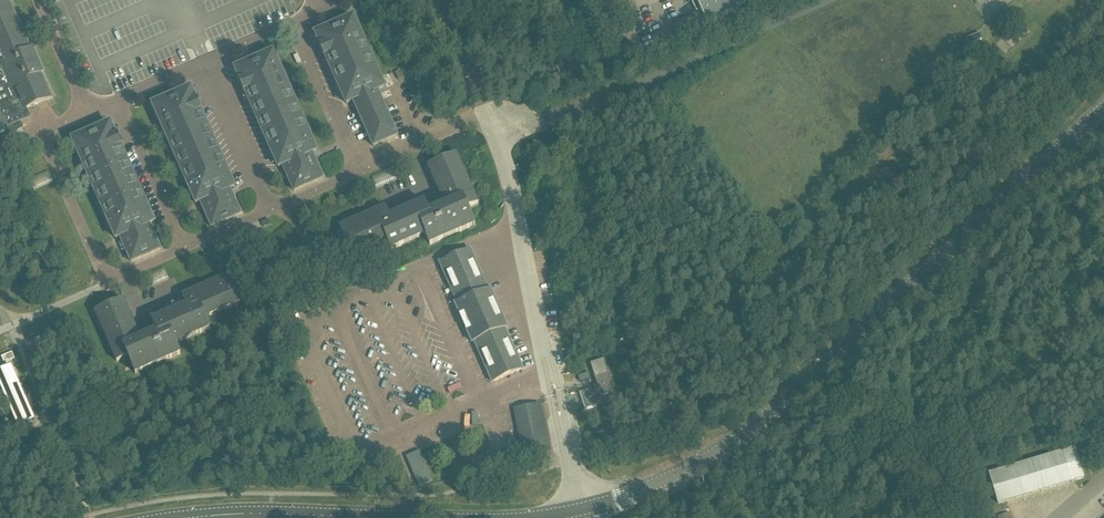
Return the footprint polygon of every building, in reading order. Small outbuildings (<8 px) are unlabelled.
[(5,131),(8,137),(23,130),(20,124),(30,119),(26,111),(51,100),(40,75),(43,74),(32,49),(28,50),(6,0),(0,0),(0,134),(5,131)] [(700,11),(702,17),(706,26),(741,12),(736,0),(695,0),(700,11)] [(353,18),(314,35),(345,105),(352,102),(372,148),(396,137),(376,92),(384,89),(353,18)] [(969,44),(982,40),(980,34),(967,38),(969,44)] [(972,64),(979,52),(968,46),(961,58),(972,64)] [(272,54),(234,70),(277,169),(282,167),(294,194),(323,181),(311,155),(316,153),(272,54)] [(190,89),(152,105),(196,207),(199,205),(210,229),(241,215),(231,191),(234,190),(190,89)] [(154,225),(109,124),(71,141),(115,242),(119,240),(129,265),(161,251),(150,226),(154,225)] [(340,226),(340,227),(352,255),(363,251),(362,250),(386,239),(391,250),(402,246),(401,245),(425,234),(430,245),(441,241),(440,240),(459,232),(459,233),(470,228),(469,227),(474,225),(474,226),(475,226),(467,208),(478,204),(474,193),(473,193),(460,165),(461,165),(457,154),(428,166),(428,167),(429,167),(431,171),(430,172),(435,182),(436,182),(443,198),(444,201),(427,208),(426,206),(424,202),(413,207),(391,217),(390,218),(385,207),(374,211),(375,212),(356,220),(355,220),(345,224),(346,225),(341,227),(340,226)] [(472,345),(474,344),(492,384),(522,370),(505,331),(507,330),(489,289),(487,290),(469,249),(438,262),(456,303),(454,304),(472,345)] [(123,301),(122,301),(94,313),(99,324),(112,352),(111,353),(116,363),(126,358),(134,376),(135,375),(135,374),(139,372),(139,373),(150,369),(150,367),(168,359),(169,360),(179,356),(174,345),(198,334),(199,335),(209,330),(205,319),(228,309),(229,310),(240,305),(227,276),(226,277),(222,279),(221,279),(211,283),(211,285),(192,293),(192,292),(181,297),(186,308),(163,318),(162,317),(151,322),(154,328),(137,335),(128,317),(130,316),(125,306),(124,307),(122,302),(123,301)] [(40,337),(33,340),(39,354),(41,353),(46,351),(42,344),(40,337)] [(4,364),(5,363),(15,359),(12,352),(1,357),(4,364)] [(617,399),(604,359),(590,364),(597,384),(593,386),(594,391),(583,395),(587,409),(617,399)] [(9,405),(19,428),(35,421),(12,368),(0,373),(0,384),(7,399),(4,401),(6,406),(9,405)] [(589,373),(578,376),(580,382),(591,379),(589,373)] [(538,405),(516,409),(525,455),(547,451),(538,406),(538,405)] [(998,505),(1084,480),(1075,448),(988,474),(998,505)] [(419,453),(406,458),(418,487),(432,481),(419,453)]
